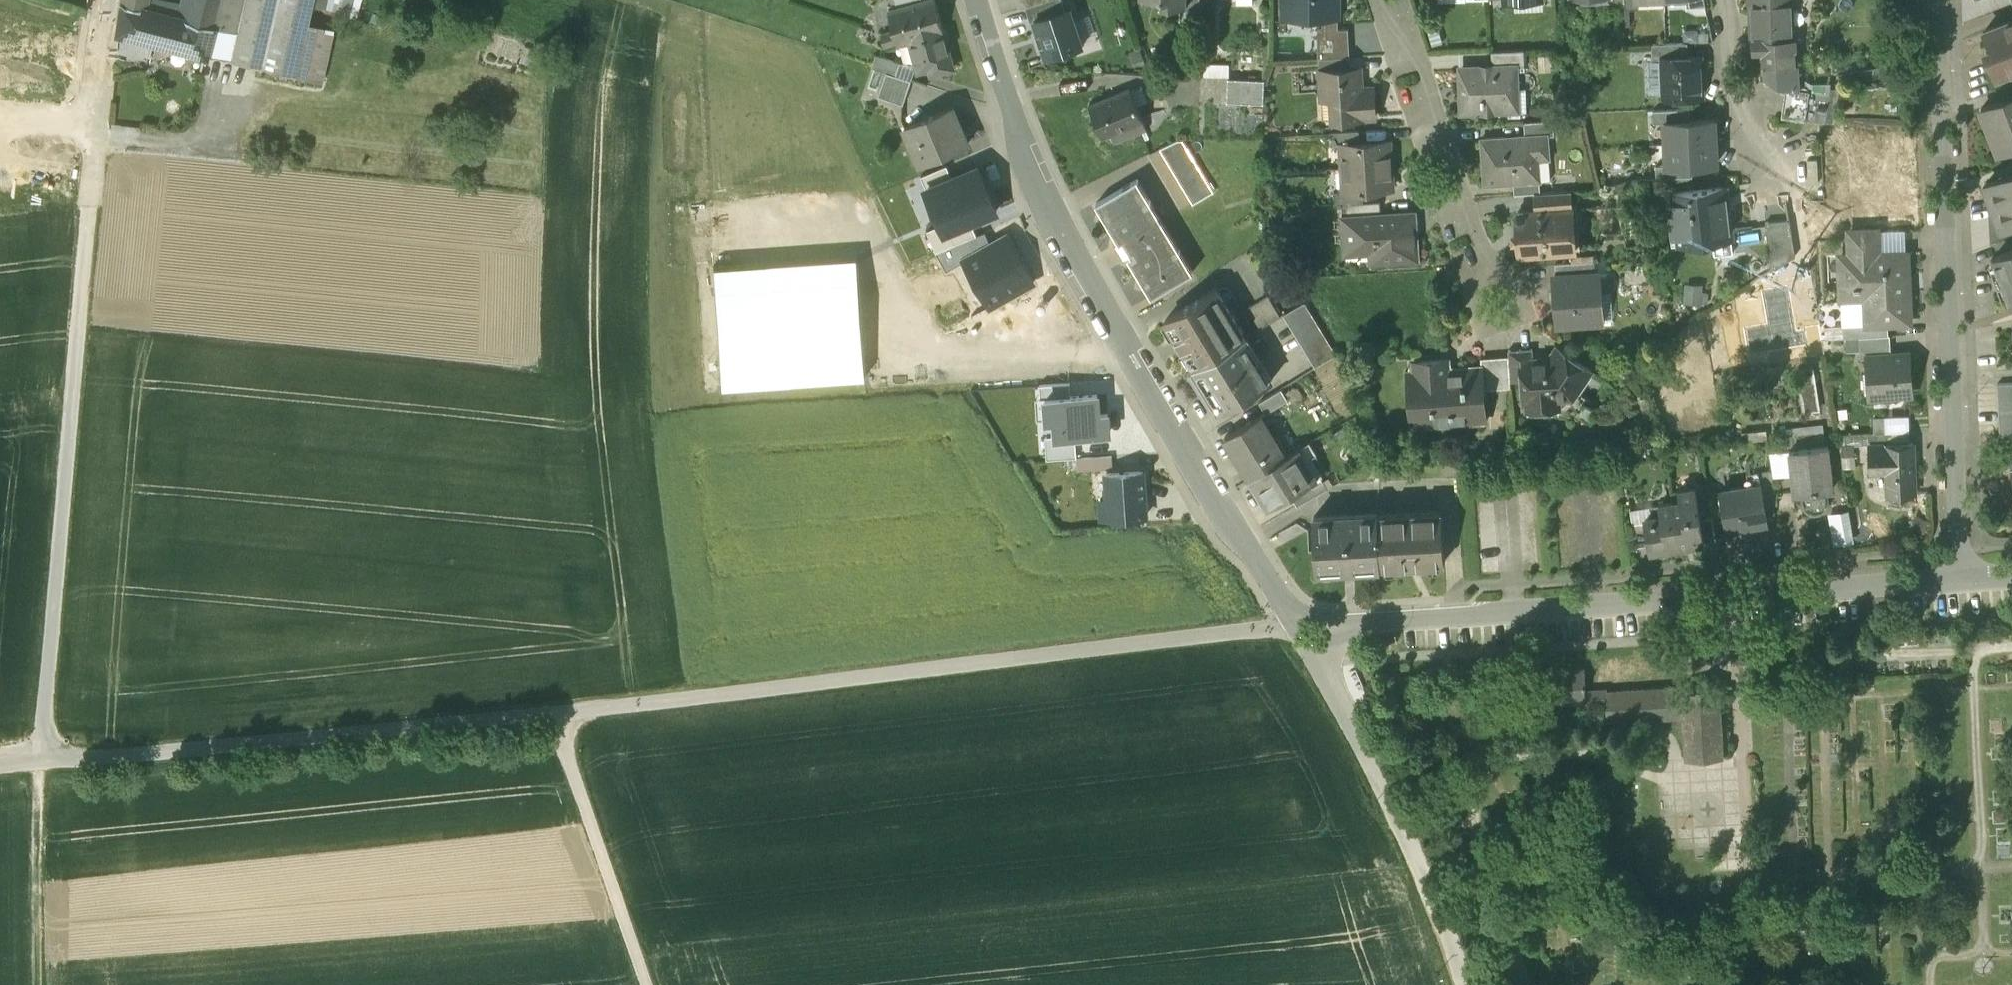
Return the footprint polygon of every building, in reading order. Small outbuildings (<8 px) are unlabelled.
[(156,0),(144,0),(142,8),(177,16),(180,4),(156,0)] [(180,4),(177,16),(212,24),(218,0),(181,0),(180,4)] [(231,0),(218,0),(212,24),(237,31),(244,4),(231,0)] [(244,4),(237,31),(231,60),(264,68),(280,0),(244,0),(244,4)] [(264,68),(295,76),(308,20),(313,0),(280,0),(264,68)] [(920,0),(904,0),(906,5),(900,6),(900,7),(906,26),(909,39),(910,39),(942,30),(934,0),(922,0),(920,0)] [(1065,10),(1062,0),(1048,0),(1026,7),(1030,20),(1035,19),(1065,10)] [(1186,6),(1184,7),(1184,10),(1199,10),(1199,0),(1186,0),(1186,6)] [(1283,16),(1322,16),(1338,16),(1338,0),(1283,0),(1283,16)] [(1625,10),(1638,9),(1638,0),(1624,0),(1625,10)] [(1754,40),(1764,40),(1791,39),(1790,0),(1752,0),(1754,40)] [(142,8),(122,3),(118,31),(204,54),(231,60),(237,31),(212,24),(177,16),(142,8)] [(1048,57),(1083,46),(1071,8),(1065,10),(1035,19),(1048,57)] [(1338,29),(1338,16),(1322,16),(1322,29),(1338,29)] [(1985,29),(1995,56),(1989,58),(1996,76),(2011,70),(2011,18),(1985,29)] [(331,25),(308,20),(295,76),(318,82),(331,25)] [(906,26),(881,33),(884,46),(909,39),(906,26)] [(942,30),(910,39),(917,66),(928,63),(931,74),(953,67),(946,41),(948,40),(945,29),(942,30)] [(1322,29),(1317,29),(1318,59),(1322,58),(1349,57),(1348,29),(1322,29)] [(1791,39),(1764,40),(1765,72),(1765,73),(1766,76),(1769,78),(1771,79),(1784,82),(1786,83),(1785,84),(1796,86),(1794,39),(1791,39)] [(1687,43),(1652,44),(1652,60),(1662,60),(1662,58),(1688,56),(1687,43)] [(1524,50),(1491,51),(1491,63),(1516,62),(1516,63),(1525,63),(1524,50)] [(900,62),(876,54),(872,67),(886,72),(895,74),(900,62)] [(1688,56),(1662,58),(1662,60),(1664,98),(1702,96),(1700,56),(1688,56)] [(1349,57),(1322,58),(1323,70),(1350,69),(1349,57)] [(1516,62),(1491,63),(1492,67),(1463,68),(1461,70),(1460,71),(1459,74),(1460,94),(1462,94),(1463,113),(1518,111),(1516,63),(1516,62)] [(1323,70),(1319,71),(1320,99),(1335,99),(1336,114),(1353,113),(1353,119),(1374,118),(1372,88),(1364,88),(1358,82),(1357,69),(1350,69),(1323,70)] [(895,74),(886,72),(878,95),(903,103),(911,80),(895,74)] [(1264,80),(1229,78),(1227,102),(1264,104),(1264,80)] [(1796,86),(1785,84),(1781,116),(1806,120),(1810,88),(1796,86)] [(1130,87),(1090,102),(1104,137),(1113,133),(1116,142),(1147,129),(1130,87)] [(1829,91),(1810,88),(1806,120),(1825,122),(1829,91)] [(1980,107),(1990,132),(1993,131),(2001,151),(2011,146),(2011,95),(1980,107)] [(953,106),(904,126),(912,145),(918,143),(925,160),(968,142),(953,106)] [(1689,109),(1653,110),(1654,123),(1664,122),(1664,121),(1690,120),(1689,109)] [(1553,119),(1523,122),(1524,135),(1547,134),(1547,136),(1554,135),(1553,119)] [(1690,120),(1664,121),(1664,122),(1665,144),(1715,141),(1714,119),(1690,120)] [(1874,123),(1847,122),(1847,135),(1873,136),(1874,123)] [(1358,130),(1331,132),(1331,145),(1342,144),(1359,143),(1358,130)] [(1524,135),(1481,139),(1482,158),(1485,158),(1487,185),(1513,183),(1531,181),(1531,180),(1530,160),(1549,158),(1547,136),(1547,134),(1524,135)] [(1212,190),(1183,140),(1178,140),(1160,148),(1192,203),(1212,190)] [(1715,141),(1665,144),(1666,165),(1666,166),(1692,165),(1716,164),(1715,141)] [(1359,143),(1342,144),(1343,167),(1390,165),(1389,142),(1359,143)] [(1549,158),(1530,160),(1531,180),(1539,179),(1539,180),(1550,179),(1549,158)] [(921,176),(926,189),(952,178),(946,165),(921,176)] [(1390,165),(1343,167),(1345,191),(1361,190),(1392,188),(1390,165)] [(1692,165),(1666,166),(1666,165),(1656,166),(1656,178),(1692,177),(1692,165)] [(997,211),(978,167),(952,178),(926,189),(942,225),(945,232),(971,222),(997,211)] [(1985,183),(2002,227),(2011,223),(2011,172),(1985,183)] [(1531,181),(1513,183),(1514,194),(1535,193),(1539,193),(1539,180),(1539,179),(1531,180),(1531,181)] [(1189,274),(1134,182),(1101,202),(1108,214),(1105,216),(1146,284),(1149,282),(1157,293),(1189,274)] [(1726,187),(1671,193),(1677,245),(1714,241),(1713,234),(1731,232),(1726,187)] [(1345,191),(1334,192),(1335,204),(1342,204),(1362,202),(1361,190),(1345,191)] [(1539,193),(1535,193),(1536,212),(1571,209),(1570,190),(1539,193)] [(1362,202),(1342,204),(1342,217),(1380,215),(1379,201),(1362,202)] [(1811,202),(1786,203),(1789,221),(1795,257),(1806,254),(1802,232),(1816,230),(1811,202)] [(1536,212),(1516,213),(1519,254),(1579,250),(1576,209),(1571,209),(1536,212)] [(1380,215),(1342,217),(1344,243),(1374,241),(1375,262),(1416,259),(1415,233),(1413,233),(1412,213),(1380,215)] [(1789,221),(1765,223),(1770,271),(1795,257),(1789,221)] [(927,231),(936,252),(976,235),(971,222),(945,232),(942,225),(927,231)] [(1876,231),(1850,232),(1851,256),(1877,255),(1876,231)] [(936,252),(946,271),(962,262),(961,259),(989,243),(983,233),(976,235),(936,252)] [(989,243),(961,259),(962,262),(988,308),(1035,282),(1008,233),(989,243)] [(1292,282),(1267,241),(1246,253),(1271,295),(1292,282)] [(1992,257),(2010,303),(2011,302),(2011,249),(1992,257)] [(1851,256),(1840,256),(1843,326),(1889,324),(1908,323),(1907,290),(1905,291),(1904,254),(1877,255),(1851,256)] [(862,376),(854,258),(715,267),(723,385),(862,376)] [(1593,261),(1556,264),(1556,277),(1594,274),(1593,261)] [(1556,277),(1554,277),(1557,319),(1576,317),(1577,323),(1598,322),(1594,274),(1556,277)] [(1217,290),(1165,320),(1194,368),(1245,338),(1217,290)] [(1268,296),(1247,309),(1259,329),(1280,317),(1268,296)] [(1305,303),(1283,315),(1315,368),(1336,355),(1305,303)] [(1889,324),(1843,326),(1843,338),(1859,338),(1888,336),(1890,336),(1889,324)] [(1888,336),(1859,338),(1860,360),(1869,359),(1869,357),(1889,356),(1888,336)] [(1271,382),(1245,338),(1194,368),(1221,413),(1251,395),(1251,394),(1271,382)] [(1533,360),(1531,360),(1532,373),(1521,374),(1522,381),(1523,402),(1526,402),(1538,401),(1538,396),(1553,395),(1554,400),(1558,400),(1561,399),(1563,402),(1569,401),(1590,372),(1556,347),(1548,359),(1533,360)] [(1532,349),(1508,351),(1508,353),(1509,360),(1510,382),(1522,381),(1521,374),(1532,373),(1531,360),(1533,360),(1532,349)] [(1479,355),(1480,362),(1509,360),(1508,353),(1479,355)] [(1889,356),(1869,357),(1869,359),(1870,396),(1909,395),(1909,380),(1911,380),(1910,364),(1908,364),(1908,355),(1889,356)] [(1480,367),(1448,370),(1447,360),(1412,363),(1416,411),(1449,408),(1450,423),(1485,421),(1483,390),(1481,367),(1480,367)] [(1480,362),(1480,367),(1481,367),(1483,390),(1511,388),(1510,382),(1509,360),(1480,362)] [(1802,413),(1820,410),(1812,368),(1794,371),(1802,413)] [(1995,384),(1997,410),(2011,409),(2011,383),(1995,384)] [(1068,384),(1039,386),(1040,400),(1042,400),(1069,398),(1068,384)] [(1281,389),(1260,402),(1266,413),(1288,400),(1281,389)] [(1553,395),(1538,396),(1538,401),(1526,402),(1526,408),(1526,415),(1558,412),(1558,400),(1554,400),(1553,395)] [(1097,396),(1069,398),(1042,400),(1043,425),(1051,424),(1052,438),(1074,437),(1109,434),(1107,414),(1098,415),(1097,396)] [(1997,410),(1999,436),(2011,435),(2011,409),(1997,410)] [(1286,457),(1260,415),(1225,437),(1250,478),(1286,457)] [(1819,427),(1790,430),(1793,451),(1821,447),(1819,427)] [(1773,432),(1776,454),(1790,452),(1790,451),(1793,451),(1790,430),(1773,432)] [(1866,447),(1868,447),(1868,445),(1909,444),(1909,438),(1909,431),(1866,433),(1866,447)] [(1074,437),(1052,438),(1044,439),(1046,461),(1076,459),(1074,437)] [(1909,444),(1868,445),(1868,447),(1869,465),(1886,464),(1887,494),(1915,493),(1913,444),(1909,444)] [(1286,457),(1250,478),(1269,509),(1298,491),(1321,478),(1322,477),(1303,446),(1286,457)] [(1793,451),(1790,451),(1790,452),(1792,469),(1795,492),(1802,491),(1803,498),(1803,502),(1805,507),(1809,510),(1813,511),(1817,511),(1821,508),(1824,505),(1825,500),(1824,489),(1832,488),(1831,477),(1832,477),(1831,465),(1830,465),(1827,446),(1821,447),(1793,451)] [(1769,455),(1772,472),(1792,469),(1790,452),(1776,454),(1769,455)] [(1111,457),(1077,460),(1078,472),(1112,469),(1111,457)] [(1772,472),(1758,474),(1760,486),(1761,486),(1764,508),(1777,506),(1772,472)] [(1099,502),(1101,519),(1145,516),(1142,473),(1106,475),(1108,501),(1099,502)] [(1748,488),(1720,493),(1726,532),(1767,525),(1764,508),(1761,486),(1760,486),(1758,474),(1746,476),(1748,488)] [(1321,478),(1298,491),(1305,503),(1328,489),(1321,478)] [(1700,519),(1695,489),(1679,491),(1681,501),(1673,502),(1680,546),(1704,542),(1700,519)] [(1680,546),(1673,502),(1655,505),(1651,512),(1652,519),(1644,520),(1644,522),(1648,545),(1649,548),(1668,545),(1668,548),(1680,546)] [(1848,511),(1832,514),(1837,541),(1853,538),(1848,511)] [(1441,513),(1377,517),(1380,567),(1395,566),(1395,569),(1429,567),(1429,564),(1444,563),(1441,513)] [(1377,515),(1313,519),(1316,573),(1345,571),(1345,569),(1353,568),(1353,571),(1380,569),(1377,517),(1377,515)] [(1712,517),(1700,519),(1704,542),(1704,543),(1716,541),(1712,517)] [(1913,520),(1906,530),(1917,538),(1925,527),(1913,520)] [(1644,522),(1632,524),(1636,547),(1648,545),(1644,522)] [(1536,704),(1586,701),(1585,692),(1584,670),(1534,673),(1536,704)] [(1681,686),(1585,692),(1586,701),(1586,705),(1607,704),(1608,721),(1683,717),(1681,689),(1681,686)] [(1683,717),(1685,755),(1725,753),(1721,686),(1681,689),(1683,717)] [(1598,744),(1619,744),(1618,734),(1598,735),(1598,744)]
